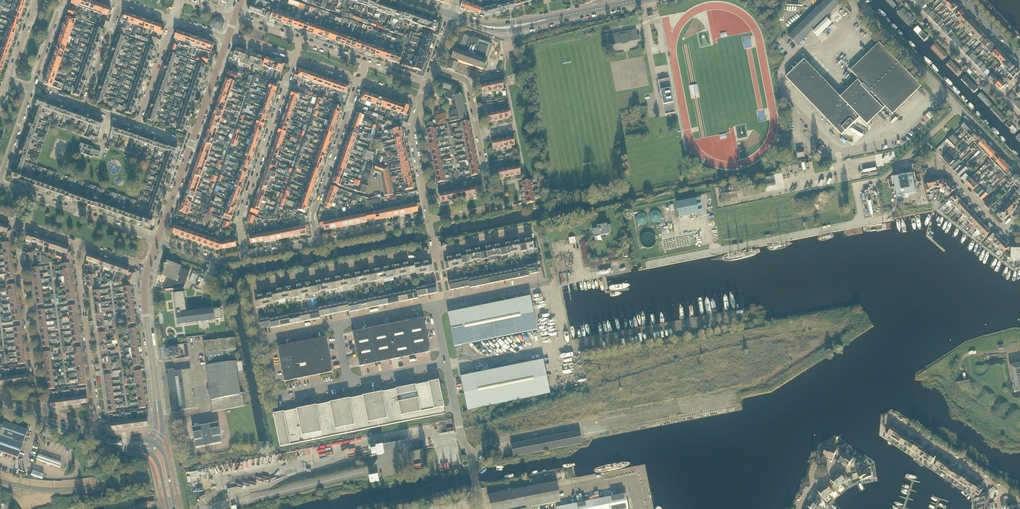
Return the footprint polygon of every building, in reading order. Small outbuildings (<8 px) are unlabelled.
[(360,12),(362,13),(364,9),(366,10),(367,7),(369,0),(364,0),(360,12)] [(380,1),(377,0),(375,0),(375,1),(372,10),(371,14),(373,15),(375,8),(378,9),(379,4),(380,1)] [(465,2),(463,2),(460,9),(465,10),(469,0),(466,0),(465,2)] [(479,0),(476,0),(474,6),(472,5),(469,12),(474,13),(479,0)] [(822,22),(841,3),(838,0),(826,0),(789,36),(797,45),(817,26),(822,22)] [(926,5),(927,4),(922,0),(918,5),(922,9),(926,5)] [(942,4),(937,8),(938,10),(943,5),(945,7),(952,1),(951,0),(945,0),(942,4)] [(947,12),(949,10),(955,4),(952,1),(945,7),(942,10),(944,12),(945,10),(947,12)] [(276,8),(277,4),(274,3),(272,10),(274,11),(271,19),(274,20),(276,21),(280,10),(276,8)] [(381,4),(379,4),(378,9),(376,14),(378,15),(378,14),(380,15),(381,13),(384,5),(381,4)] [(950,15),(953,12),(958,7),(955,4),(949,10),(947,12),(945,13),(947,15),(949,13),(950,15)] [(22,15),(23,12),(23,9),(13,6),(11,11),(14,12),(22,15)] [(108,16),(111,8),(106,6),(103,15),(102,17),(102,19),(103,20),(104,18),(105,15),(108,16)] [(252,7),(250,6),(248,11),(262,16),(263,14),(265,14),(264,16),(268,18),(271,9),(269,8),(267,11),(264,10),(263,11),(259,9),(252,7)] [(390,7),(388,7),(384,17),(383,21),(385,22),(388,15),(390,16),(393,8),(390,7)] [(398,21),(399,19),(402,10),(403,9),(398,7),(397,10),(395,15),(394,19),(398,21)] [(483,17),(490,15),(488,7),(482,9),(480,15),(483,17)] [(929,16),(934,11),(930,7),(929,8),(925,12),(929,16)] [(956,15),(961,11),(958,7),(953,12),(950,15),(949,16),(951,18),(955,14),(956,15)] [(282,23),(285,12),(280,10),(276,21),(279,22),(282,23)] [(932,20),(937,15),(934,11),(929,16),(932,20)] [(959,19),(964,14),(961,11),(956,15),(951,20),(953,22),(958,17),(959,19)] [(21,17),(22,15),(14,12),(12,17),(20,20),(21,17)] [(287,25),(290,16),(291,14),(285,12),(282,23),(284,24),(287,25)] [(295,18),(296,16),(297,13),(295,12),(293,18),(290,16),(287,25),(289,26),(290,25),(292,26),(295,18)] [(307,17),(308,13),(306,12),(303,21),(300,20),(297,29),(300,30),(300,29),(303,30),(306,20),(307,17)] [(413,14),(411,13),(407,24),(409,25),(410,21),(413,22),(415,15),(413,14)] [(963,26),(964,26),(970,20),(964,14),(959,19),(958,20),(960,21),(955,26),(957,28),(961,24),(963,26)] [(134,15),(134,16),(131,15),(129,22),(127,25),(126,28),(129,29),(131,23),(134,24),(137,16),(134,15)] [(416,31),(417,28),(418,25),(421,17),(418,16),(415,15),(413,22),(412,23),(416,25),(414,30),(416,31)] [(940,18),(941,18),(937,15),(932,20),(935,23),(939,20),(940,18)] [(139,17),(137,16),(134,24),(137,25),(133,37),(135,37),(136,35),(137,32),(138,29),(138,28),(139,26),(142,18),(139,17)] [(19,23),(20,20),(12,17),(10,23),(18,26),(19,23)] [(80,25),(75,24),(76,20),(67,17),(65,23),(74,26),(83,29),(84,26),(80,24),(80,25)] [(308,21),(309,17),(307,17),(306,20),(303,30),(305,31),(308,32),(311,24),(311,22),(308,21)] [(318,19),(318,18),(316,17),(313,25),(311,24),(308,32),(310,33),(313,34),(316,26),(317,23),(317,20),(318,19)] [(424,18),(421,17),(418,25),(424,27),(427,19),(424,18)] [(144,19),(142,18),(139,26),(138,28),(143,30),(144,28),(147,20),(145,19),(144,19)] [(222,20),(221,19),(217,18),(213,20),(212,24),(214,28),(218,30),(222,28),(223,23),(222,20)] [(822,23),(822,22),(817,26),(818,27),(813,32),(818,37),(832,23),(827,18),(822,23)] [(430,20),(427,19),(424,27),(430,29),(432,21),(430,20)] [(860,22),(877,40),(879,39),(861,20),(860,22)] [(942,22),(941,23),(939,20),(935,23),(941,29),(944,25),(942,22)] [(974,24),(970,20),(964,26),(966,28),(964,30),(965,31),(974,24)] [(438,27),(439,25),(438,24),(439,23),(432,21),(430,29),(429,32),(431,33),(432,30),(435,31),(437,28),(437,27),(438,27)] [(152,22),(149,30),(148,34),(151,35),(152,31),(155,31),(158,23),(155,22),(155,23),(152,22)] [(83,29),(74,26),(65,23),(64,25),(63,28),(72,31),(73,28),(76,29),(83,31),(83,29)] [(160,25),(160,24),(158,23),(155,31),(154,32),(162,35),(164,29),(162,28),(163,26),(160,25)] [(969,35),(971,33),(977,27),(974,24),(965,31),(969,35)] [(323,37),(327,27),(325,26),(324,28),(321,27),(318,36),(321,37),(321,36),(323,37)] [(973,39),(981,31),(977,27),(971,33),(973,35),(972,38),(973,39)] [(15,33),(16,31),(8,28),(6,33),(15,36),(16,33),(15,33)] [(70,37),(72,31),(63,28),(62,30),(62,31),(62,34),(70,37)] [(340,44),(343,35),(345,31),(340,29),(336,41),(338,42),(338,43),(340,44)] [(636,32),(636,30),(609,35),(610,40),(609,41),(609,45),(622,42),(622,44),(628,43),(627,41),(640,39),(639,35),(637,35),(636,32)] [(103,37),(103,35),(92,31),(91,34),(94,35),(93,37),(100,39),(101,36),(103,37)] [(180,32),(178,31),(175,40),(173,39),(171,44),(173,44),(174,45),(175,42),(177,43),(177,42),(178,40),(180,41),(183,32),(181,31),(180,32)] [(337,33),(331,31),(328,40),(331,41),(331,40),(334,41),(334,40),(335,40),(337,33)] [(355,48),(361,32),(358,31),(357,35),(356,40),(353,39),(350,47),(353,48),(353,47),(355,48)] [(978,41),(985,35),(981,31),(973,39),(974,40),(976,39),(978,41)] [(362,37),(364,33),(361,32),(355,48),(357,49),(357,50),(360,51),(363,42),(360,41),(362,37)] [(427,35),(426,34),(422,33),(419,33),(418,35),(424,37),(423,40),(432,43),(433,40),(432,40),(433,37),(427,35)] [(68,42),(70,37),(62,34),(61,36),(60,36),(59,39),(68,42)] [(468,37),(460,34),(457,43),(458,43),(456,50),(454,49),(448,68),(455,71),(459,61),(483,70),(487,60),(487,61),(486,63),(492,65),(495,57),(489,55),(488,58),(484,57),(488,47),(478,43),(479,40),(473,37),(472,39),(468,37)] [(955,34),(950,39),(954,42),(956,40),(958,38),(955,34)] [(124,40),(125,37),(118,35),(117,38),(115,37),(114,39),(127,43),(127,41),(124,40)] [(191,35),(188,35),(184,45),(189,47),(193,36),(191,35)] [(982,44),(988,39),(985,35),(978,41),(974,45),(976,46),(980,42),(982,44)] [(1,37),(0,36),(0,38),(4,40),(3,43),(11,46),(12,43),(13,41),(5,38),(1,37)] [(196,37),(193,36),(189,47),(192,48),(190,54),(192,55),(198,38),(196,37)] [(201,39),(198,38),(192,55),(195,56),(197,49),(200,50),(204,39),(201,39)] [(66,48),(68,42),(59,39),(58,41),(59,42),(58,45),(66,48)] [(206,41),(206,40),(204,39),(200,50),(205,52),(205,51),(206,49),(208,42),(206,41)] [(423,40),(422,43),(411,39),(410,42),(417,44),(421,46),(429,49),(430,46),(431,46),(432,43),(423,40)] [(984,50),(987,47),(992,42),(988,39),(982,44),(975,52),(976,54),(982,48),(984,50)] [(380,40),(378,45),(375,55),(377,56),(377,57),(379,57),(382,49),(385,41),(382,40),(382,41),(380,40)] [(100,46),(100,45),(88,41),(87,43),(91,44),(90,47),(97,49),(98,45),(100,46)] [(211,53),(214,44),(208,42),(206,49),(205,51),(211,53)] [(986,54),(987,53),(995,46),(992,42),(987,47),(984,50),(983,51),(986,54)] [(384,58),(389,46),(389,44),(387,43),(385,49),(382,49),(379,57),(382,58),(384,58)] [(805,60),(789,74),(786,77),(786,78),(790,81),(793,84),(793,85),(797,88),(800,92),(804,95),(804,96),(807,99),(811,102),(810,102),(810,103),(811,103),(814,106),(817,110),(818,110),(821,113),(821,114),(824,117),(825,117),(828,120),(828,121),(831,124),(832,124),(835,128),(838,131),(838,132),(839,132),(842,135),(860,118),(867,125),(886,107),(893,114),(898,109),(898,110),(898,109),(902,105),(903,105),(903,104),(907,100),(912,96),(912,95),(917,91),(921,87),(922,87),(922,86),(880,43),(879,43),(875,47),(874,47),(874,48),(870,52),(865,56),(865,57),(861,61),(860,61),(860,62),(856,66),(855,66),(851,70),(851,71),(859,79),(858,80),(848,90),(849,91),(847,93),(846,92),(841,97),(840,96),(840,95),(839,95),(836,92),(833,89),(833,88),(832,88),(829,85),(826,81),(825,81),(822,78),(822,77),(819,74),(815,71),(815,70),(812,67),(808,63),(805,60)] [(375,55),(378,45),(376,44),(375,46),(373,45),(370,54),(372,55),(372,54),(375,55)] [(428,54),(429,52),(428,51),(429,49),(421,46),(417,44),(417,46),(418,46),(416,50),(419,51),(428,54)] [(69,48),(66,48),(58,45),(56,50),(65,53),(66,50),(69,51),(70,49),(69,48)] [(121,49),(122,47),(115,45),(114,48),(112,47),(111,49),(123,53),(124,50),(121,49)] [(389,61),(392,52),(393,49),(390,47),(390,46),(389,46),(384,58),(387,59),(386,60),(389,61)] [(988,58),(991,56),(992,55),(998,49),(995,46),(987,53),(986,54),(988,55),(987,56),(988,58)] [(394,62),(399,48),(397,47),(396,49),(393,49),(392,52),(389,61),(392,62),(392,61),(394,62)] [(238,59),(242,49),(237,48),(232,60),(234,61),(235,58),(238,59)] [(399,64),(402,56),(403,52),(400,51),(401,48),(399,48),(394,62),(399,64)] [(1,49),(0,49),(0,54),(8,57),(9,54),(8,54),(9,52),(1,49)] [(155,55),(155,53),(144,49),(143,52),(146,53),(145,55),(152,57),(153,54),(155,55)] [(245,57),(247,51),(242,49),(238,59),(242,60),(241,63),(245,64),(248,58),(245,57)] [(998,59),(1003,54),(998,49),(992,55),(991,56),(993,58),(995,57),(995,58),(996,57),(998,59)] [(96,56),(97,54),(85,50),(84,53),(87,54),(87,56),(93,58),(94,55),(96,56)] [(63,58),(64,54),(56,51),(54,57),(69,62),(71,63),(72,61),(63,58)] [(427,57),(428,54),(419,51),(418,55),(415,54),(414,56),(417,57),(425,60),(426,57),(427,57)] [(176,57),(177,55),(170,53),(169,56),(167,55),(167,57),(179,61),(180,58),(176,57)] [(254,64),(258,55),(252,53),(251,59),(248,58),(248,56),(248,58),(245,64),(250,66),(251,63),(254,64)] [(118,59),(118,56),(112,54),(111,57),(108,57),(108,58),(120,62),(121,60),(118,59)] [(1002,65),(1008,59),(1003,54),(998,59),(1003,64),(1002,65)] [(263,57),(258,55),(254,64),(253,67),(261,70),(264,63),(261,62),(263,57)] [(71,63),(69,62),(54,57),(53,59),(52,59),(51,62),(60,65),(62,62),(68,64),(71,65),(71,63)] [(424,63),(425,60),(417,57),(415,63),(424,66),(425,63),(424,63)] [(513,75),(520,73),(517,58),(510,59),(513,75)] [(152,63),(150,62),(140,59),(139,61),(143,62),(142,65),(148,67),(150,64),(152,64),(152,63)] [(272,69),(275,61),(271,59),(266,71),(269,72),(270,68),(272,69)] [(415,63),(406,60),(404,59),(402,65),(421,71),(422,68),(423,69),(424,66),(415,63)] [(1003,71),(1006,69),(1012,63),(1008,59),(1002,65),(1001,66),(998,69),(997,70),(999,71),(1002,69),(1003,71)] [(93,65),(94,64),(82,60),(81,62),(84,63),(83,66),(90,68),(91,65),(93,65)] [(60,65),(51,62),(50,64),(51,65),(50,68),(58,71),(60,65)] [(284,67),(285,64),(280,62),(277,71),(276,74),(275,77),(274,78),(273,81),(278,83),(281,77),(278,76),(279,72),(282,73),(284,67)] [(173,67),(173,65),(167,63),(166,66),(164,65),(163,67),(175,71),(176,68),(173,67)] [(1008,74),(1010,71),(1015,67),(1012,63),(1006,69),(1003,71),(1002,72),(1004,74),(1006,72),(1008,74)] [(114,68),(115,66),(108,64),(107,67),(105,66),(105,68),(117,72),(118,69),(114,68)] [(174,76),(174,73),(175,71),(163,67),(163,68),(165,69),(164,72),(170,74),(174,76)] [(206,72),(206,71),(195,67),(194,69),(197,70),(196,73),(203,75),(204,72),(206,72)] [(1019,72),(1015,67),(1010,71),(1008,74),(1003,78),(1006,80),(1007,82),(1010,80),(1007,77),(1010,75),(1013,78),(1019,72)] [(68,74),(61,72),(58,71),(50,68),(49,70),(48,70),(47,73),(57,76),(58,73),(61,74),(61,73),(67,76),(68,74)] [(149,72),(147,72),(137,68),(136,71),(139,72),(139,74),(145,76),(146,73),(148,74),(149,72)] [(244,72),(238,70),(232,68),(233,69),(232,71),(229,70),(227,74),(237,78),(239,74),(243,75),(244,72)] [(90,75),(90,73),(78,69),(78,72),(81,73),(80,75),(87,77),(88,74),(90,75)] [(298,90),(299,87),(301,82),(305,71),(300,69),(297,77),(300,78),(297,86),(294,85),(293,88),(298,90)] [(307,71),(307,72),(305,71),(301,82),(303,83),(304,79),(307,80),(310,72),(307,71)] [(170,76),(170,74),(164,72),(162,75),(160,74),(160,76),(172,80),(173,78),(170,76)] [(66,79),(57,76),(47,73),(46,76),(47,76),(46,79),(64,85),(66,79)] [(111,78),(112,76),(105,73),(104,76),(102,76),(101,77),(113,81),(114,79),(111,78)] [(995,79),(997,77),(993,73),(992,74),(991,75),(989,78),(994,83),(996,81),(995,79)] [(317,75),(314,74),(310,86),(312,86),(314,83),(317,84),(319,75),(317,74),(317,75)] [(203,82),(203,80),(191,76),(190,79),(194,80),(193,82),(199,85),(201,81),(203,82)] [(146,82),(144,81),(134,78),(133,80),(136,81),(135,84),(142,86),(143,83),(145,83),(146,82)] [(327,79),(325,78),(322,87),(321,89),(323,89),(324,86),(327,87),(330,79),(328,78),(327,79)] [(452,85),(453,83),(439,78),(437,86),(446,89),(446,91),(449,92),(450,93),(448,95),(450,96),(452,95),(452,96),(455,110),(454,110),(451,113),(450,116),(450,118),(449,118),(450,122),(467,118),(462,94),(460,94),(459,87),(452,85)] [(999,82),(996,85),(998,88),(1005,81),(1006,80),(1003,78),(1000,81),(999,82)] [(62,90),(64,85),(46,79),(44,84),(44,85),(51,87),(62,90)] [(86,84),(87,83),(75,79),(74,81),(78,82),(77,85),(83,87),(84,84),(86,84)] [(230,80),(226,79),(224,84),(232,87),(239,89),(240,90),(241,87),(236,85),(236,86),(233,85),(234,81),(230,80)] [(335,81),(332,90),(331,92),(333,93),(334,90),(337,91),(340,82),(337,81),(337,82),(335,81)] [(1005,81),(998,88),(1001,90),(1007,84),(1005,81)] [(166,86),(167,84),(160,82),(159,85),(157,84),(157,86),(169,90),(170,87),(166,86)] [(342,84),(342,83),(340,82),(337,91),(340,92),(338,96),(336,101),(335,101),(335,102),(338,103),(338,102),(344,85),(342,84)] [(108,87),(108,85),(102,83),(101,86),(99,85),(98,87),(110,91),(111,88),(108,87)] [(349,86),(348,86),(344,85),(338,102),(338,103),(343,105),(344,102),(341,101),(344,93),(347,94),(349,86)] [(199,91),(200,90),(188,86),(187,88),(190,89),(189,92),(196,94),(197,91),(199,91)] [(142,91),(140,91),(130,87),(129,90),(133,91),(132,93),(139,95),(140,92),(142,93),(142,91)] [(83,94),(84,92),(72,88),(71,91),(72,91),(71,94),(80,97),(81,93),(83,94)] [(229,97),(231,92),(222,89),(222,90),(221,90),(221,91),(221,92),(220,94),(229,97)] [(163,95),(164,93),(157,91),(156,94),(154,94),(153,95),(165,99),(166,97),(163,95)] [(261,92),(260,91),(258,91),(258,93),(264,95),(263,98),(265,99),(272,101),(274,96),(264,93),(261,92)] [(104,97),(105,94),(98,92),(97,95),(95,95),(95,96),(107,101),(108,98),(104,97)] [(367,101),(369,93),(364,92),(360,103),(366,104),(367,101)] [(1011,102),(1015,98),(1016,97),(1012,93),(1007,98),(1011,102)] [(232,98),(229,97),(220,94),(219,100),(227,103),(228,99),(231,100),(232,98)] [(196,101),(196,100),(185,95),(184,98),(187,99),(186,101),(193,104),(194,100),(196,101)] [(297,102),(298,99),(291,96),(289,102),(300,106),(301,103),(297,102)] [(138,102),(139,101),(127,97),(126,99),(129,100),(129,103),(135,105),(136,102),(138,102)] [(381,98),(379,97),(376,105),(375,107),(375,108),(377,109),(379,106),(381,107),(384,98),(382,97),(381,98)] [(272,101),(265,99),(263,98),(262,98),(261,100),(256,99),(255,101),(270,107),(272,101)] [(39,99),(36,108),(43,110),(42,110),(43,108),(45,109),(47,102),(39,99)] [(225,108),(227,103),(219,100),(217,105),(225,108)] [(160,105),(160,103),(154,101),(153,104),(151,103),(150,105),(162,109),(163,106),(160,105)] [(268,112),(270,107),(255,101),(254,104),(262,107),(261,109),(268,112)] [(396,103),(397,102),(394,101),(391,110),(393,111),(390,119),(393,120),(393,119),(394,116),(395,114),(399,104),(396,103)] [(54,104),(54,102),(53,102),(49,114),(51,115),(52,111),(55,112),(57,106),(54,104)] [(332,111),(340,113),(342,108),(331,104),(330,108),(329,107),(328,109),(329,110),(332,111)] [(399,104),(395,114),(394,116),(396,116),(398,112),(401,113),(404,105),(401,104),(399,104)] [(65,116),(67,109),(64,108),(65,106),(63,105),(59,117),(61,118),(62,115),(65,116)] [(193,109),(191,108),(181,105),(180,107),(184,109),(183,111),(189,113),(191,110),(193,111),(193,109)] [(228,109),(225,108),(217,105),(215,110),(223,113),(224,110),(231,112),(232,110),(228,109)] [(409,107),(409,106),(404,105),(401,113),(400,117),(402,117),(403,114),(406,115),(408,110),(409,108),(409,107)] [(136,110),(134,110),(124,106),(123,109),(126,110),(125,112),(132,115),(133,111),(135,112),(136,110)] [(293,112),(294,109),(287,107),(285,112),(296,116),(297,113),(293,112)] [(42,112),(43,110),(36,108),(35,111),(33,110),(33,112),(44,116),(45,113),(42,112)] [(74,111),(74,109),(73,109),(69,121),(71,121),(72,118),(75,119),(77,112),(74,111)] [(508,109),(504,110),(504,109),(502,109),(504,119),(510,118),(509,117),(512,116),(510,110),(508,111),(508,109)] [(156,115),(157,113),(150,110),(149,113),(147,113),(147,114),(159,119),(160,116),(156,115)] [(340,113),(332,111),(329,110),(328,112),(331,113),(330,116),(338,119),(339,116),(340,113)] [(80,113),(81,111),(79,111),(75,123),(77,124),(79,120),(81,121),(83,115),(80,113)] [(222,117),(223,114),(215,111),(213,116),(221,119),(224,120),(226,121),(227,118),(222,117)] [(44,119),(44,116),(33,112),(32,113),(34,114),(33,118),(39,120),(40,117),(44,119)] [(267,117),(260,114),(254,113),(254,114),(256,115),(256,116),(259,117),(258,119),(265,122),(267,117)] [(363,119),(364,116),(357,113),(355,118),(362,121),(373,125),(375,120),(371,118),(370,121),(363,119)] [(90,117),(90,115),(89,114),(85,126),(87,127),(88,124),(91,125),(93,118),(90,117)] [(189,120),(190,119),(178,115),(177,117),(180,118),(179,120),(186,123),(187,119),(189,120)] [(220,124),(221,119),(213,116),(211,121),(220,124)] [(95,130),(99,118),(97,117),(96,119),(93,118),(91,125),(90,126),(93,127),(92,129),(95,130)] [(289,123),(290,120),(283,117),(281,123),(294,127),(298,128),(299,126),(289,123)] [(39,122),(39,120),(33,118),(32,121),(30,120),(29,122),(41,126),(42,123),(39,122)] [(100,120),(100,118),(99,118),(95,130),(97,130),(98,127),(101,128),(103,122),(100,120)] [(218,129),(220,124),(211,121),(211,122),(210,122),(210,124),(209,126),(218,129)] [(261,132),(263,127),(256,125),(253,124),(251,123),(249,122),(248,124),(252,126),(251,129),(254,130),(261,132)] [(961,134),(970,126),(967,122),(960,129),(962,131),(960,132),(961,134)] [(363,127),(361,126),(353,123),(352,126),(352,128),(359,131),(364,133),(365,130),(362,129),(363,127)] [(115,137),(119,125),(118,124),(117,126),(114,125),(111,132),(114,133),(113,136),(115,137)] [(186,130),(187,128),(175,124),(174,127),(177,128),(176,130),(183,132),(184,129),(186,130)] [(120,127),(121,125),(119,125),(115,137),(118,138),(119,134),(121,135),(124,129),(120,127)] [(335,129),(327,126),(324,125),(322,131),(333,134),(334,132),(335,129)] [(216,135),(218,129),(209,126),(209,128),(208,129),(207,130),(208,131),(208,132),(216,135)] [(969,134),(974,129),(970,126),(961,134),(960,135),(962,137),(967,132),(969,134)] [(130,131),(131,129),(129,128),(125,140),(128,141),(129,138),(131,139),(134,132),(130,131)] [(286,133),(287,130),(279,128),(278,133),(285,136),(288,137),(289,134),(286,133)] [(385,136),(388,136),(403,133),(401,128),(384,131),(385,134),(385,136)] [(35,133),(36,131),(29,129),(28,132),(26,131),(25,133),(37,137),(38,135),(35,133)] [(261,132),(254,130),(251,129),(250,132),(247,130),(246,133),(260,137),(261,132)] [(967,143),(977,133),(974,129),(969,134),(968,135),(970,136),(965,141),(967,143)] [(139,134),(139,132),(138,131),(137,133),(134,132),(131,139),(134,140),(133,143),(135,144),(139,134)] [(331,139),(332,137),(333,134),(322,131),(322,132),(324,133),(323,137),(331,139)] [(214,140),(216,135),(208,132),(206,137),(214,140)] [(260,137),(246,133),(245,132),(244,134),(249,136),(248,136),(251,137),(251,140),(258,143),(260,137)] [(41,138),(37,137),(25,133),(25,134),(27,135),(26,139),(32,141),(33,138),(36,139),(36,140),(40,142),(41,138)] [(356,138),(357,136),(349,133),(348,135),(349,136),(348,138),(358,141),(359,139),(356,138)] [(974,143),(980,137),(977,133),(967,143),(968,145),(972,141),(974,143)] [(146,137),(147,134),(145,134),(141,146),(144,147),(145,143),(147,144),(150,138),(146,137)] [(331,139),(323,137),(319,135),(318,140),(322,142),(321,142),(329,144),(330,142),(331,139)] [(720,155),(724,151),(724,150),(719,135),(681,146),(677,135),(668,138),(668,142),(665,143),(668,146),(664,147),(670,153),(675,154),(668,156),(668,160),(663,162),(668,162),(669,166),(669,163),(674,163),(673,170),(679,163),(680,166),(680,163),(689,163),(692,174),(694,175),(697,174),(697,163),(713,159),(715,163),(715,155),(720,155)] [(956,139),(953,135),(948,140),(952,143),(956,139)] [(156,140),(157,138),(155,137),(151,149),(154,150),(155,147),(157,148),(160,141),(156,140)] [(215,140),(214,140),(206,137),(205,139),(204,139),(204,141),(204,142),(212,145),(213,142),(214,142),(215,140)] [(972,151),(975,149),(984,140),(980,137),(974,143),(976,145),(971,149),(971,150),(972,151)] [(282,143),(283,141),(276,138),(274,144),(285,147),(286,144),(282,143)] [(31,143),(32,141),(26,139),(24,142),(22,141),(22,143),(34,147),(35,145),(31,143)] [(948,139),(946,141),(953,149),(955,147),(952,143),(948,140),(948,139)] [(960,142),(956,139),(952,143),(955,147),(960,142)] [(984,140),(975,149),(976,150),(977,149),(979,151),(987,143),(984,140)] [(166,143),(167,141),(165,141),(161,153),(164,154),(165,150),(167,151),(170,145),(166,143)] [(354,145),(348,143),(346,142),(345,145),(346,145),(345,147),(348,149),(355,151),(358,152),(361,153),(361,151),(353,148),(354,145)] [(945,142),(936,151),(941,155),(942,154),(939,150),(946,143),(945,142)] [(33,150),(34,147),(22,143),(21,144),(23,145),(22,149),(29,151),(30,148),(33,150)] [(101,152),(92,149),(93,147),(81,143),(78,152),(93,157),(93,156),(99,158),(101,152)] [(210,151),(212,146),(204,143),(202,148),(210,151)] [(246,144),(243,143),(242,143),(241,145),(245,146),(248,147),(247,150),(249,151),(254,153),(255,151),(256,148),(249,145),(246,144)] [(990,147),(987,143),(979,151),(975,155),(978,159),(978,158),(990,147)] [(285,147),(274,144),(272,149),(280,151),(283,152),(285,147)] [(175,156),(178,147),(170,145),(167,151),(169,152),(168,153),(175,156)] [(988,156),(994,150),(990,147),(978,158),(980,160),(985,155),(986,154),(988,156)] [(210,151),(202,148),(200,153),(208,156),(210,153),(212,154),(213,152),(210,151)] [(406,151),(407,151),(406,148),(397,150),(398,153),(390,154),(387,155),(387,157),(391,156),(392,156),(395,156),(398,155),(407,153),(406,151)] [(28,152),(22,149),(21,149),(20,153),(19,152),(18,154),(30,158),(31,155),(28,154),(28,152)] [(249,151),(247,150),(244,149),(244,150),(247,151),(246,153),(244,153),(244,155),(253,158),(254,153),(249,151)] [(280,151),(272,149),(271,154),(281,158),(282,155),(279,154),(280,151)] [(997,154),(994,151),(994,150),(988,156),(990,158),(987,160),(989,161),(997,154)] [(242,154),(238,153),(235,152),(234,154),(239,155),(239,156),(241,156),(241,157),(244,158),(244,161),(251,163),(253,158),(244,155),(242,154)] [(207,159),(208,156),(200,153),(198,158),(209,162),(210,160),(207,159)] [(350,156),(343,153),(343,154),(342,154),(341,156),(342,156),(341,158),(352,162),(354,163),(355,160),(350,158),(350,156)] [(950,166),(955,160),(948,153),(943,159),(950,166)] [(992,166),(993,164),(1001,157),(998,154),(986,166),(988,168),(991,165),(992,166)] [(379,155),(374,171),(381,174),(381,175),(389,173),(386,157),(379,155)] [(175,161),(173,161),(163,157),(162,160),(165,161),(164,163),(171,166),(172,162),(174,163),(175,161)] [(992,172),(993,171),(1004,161),(1001,157),(993,164),(992,166),(993,168),(991,170),(992,172)] [(210,162),(209,162),(198,158),(196,164),(205,167),(206,163),(209,164),(210,162)] [(408,161),(409,161),(408,158),(399,160),(400,163),(392,164),(393,166),(409,163),(408,161)] [(26,162),(25,162),(18,159),(17,163),(15,162),(15,164),(27,168),(28,164),(25,163),(26,162)] [(275,165),(276,162),(269,159),(267,165),(279,169),(286,171),(286,169),(283,168),(284,168),(275,165)] [(953,169),(959,164),(955,160),(950,166),(953,169)] [(1001,170),(1007,164),(1004,161),(993,171),(994,173),(999,168),(1001,170)] [(249,168),(236,164),(231,162),(231,164),(238,167),(241,168),(240,171),(247,173),(249,168)] [(321,169),(322,166),(310,162),(309,165),(313,166),(312,169),(320,171),(321,169)] [(346,168),(347,166),(339,163),(338,166),(338,168),(348,172),(351,173),(352,170),(346,168)] [(26,170),(27,168),(15,164),(14,165),(16,166),(15,169),(14,169),(21,172),(22,169),(26,170)] [(203,172),(205,167),(196,164),(196,165),(195,165),(195,166),(195,167),(195,169),(203,172)] [(959,170),(962,167),(959,164),(953,169),(956,173),(960,170),(959,170)] [(998,179),(999,178),(1010,167),(1007,164),(1001,170),(1002,171),(996,178),(998,179)] [(171,171),(169,171),(159,167),(159,170),(162,171),(161,173),(168,176),(169,172),(171,173),(171,171)] [(960,176),(966,171),(962,167),(959,170),(960,170),(956,173),(960,176)] [(1007,176),(1013,170),(1010,167),(999,178),(998,179),(996,180),(998,182),(1006,174),(1007,176)] [(21,172),(14,169),(12,178),(20,180),(22,174),(20,173),(21,172)] [(203,172),(195,169),(193,174),(203,178),(205,173),(203,172)] [(276,174),(272,172),(265,170),(263,175),(273,178),(275,179),(276,174)] [(1005,185),(1017,174),(1013,170),(1007,176),(1010,178),(1004,184),(1005,185)] [(24,184),(28,172),(26,172),(24,175),(22,174),(20,180),(23,182),(22,184),(24,184)] [(29,177),(31,173),(28,172),(24,184),(26,185),(26,183),(30,184),(32,178),(29,177)] [(317,179),(318,176),(307,172),(305,177),(309,179),(317,182),(318,179),(317,179)] [(350,180),(343,178),(344,175),(335,173),(334,175),(335,175),(334,178),(342,180),(344,181),(345,179),(348,180),(347,182),(349,183),(350,180)] [(970,178),(968,176),(966,173),(961,178),(966,182),(970,178)] [(166,180),(167,177),(161,174),(160,177),(157,176),(156,178),(166,182),(168,182),(168,181),(166,180)] [(244,184),(245,179),(233,174),(232,177),(237,178),(236,181),(244,184)] [(894,177),(897,196),(916,193),(913,174),(906,175),(906,174),(903,175),(894,177)] [(1015,184),(1019,179),(1019,178),(1017,174),(1005,185),(1005,186),(1006,188),(1008,186),(1009,185),(1011,187),(1015,184)] [(34,188),(38,176),(36,175),(35,178),(32,178),(30,184),(33,185),(32,187),(34,188)] [(200,181),(201,178),(192,175),(191,180),(203,185),(204,182),(200,181)] [(271,184),(273,178),(263,175),(262,180),(269,183),(271,184)] [(168,182),(166,182),(156,178),(155,181),(158,182),(157,184),(164,187),(165,183),(167,184),(168,182)] [(349,183),(347,182),(344,181),(342,180),(334,178),(332,183),(344,187),(345,184),(348,185),(349,183)] [(938,179),(937,178),(934,179),(932,180),(935,191),(939,190),(940,187),(941,187),(943,178),(941,178),(938,179)] [(952,185),(951,184),(949,181),(948,182),(946,179),(943,178),(941,187),(942,188),(946,191),(952,185)] [(969,186),(975,181),(971,178),(966,183),(969,186)] [(44,191),(48,179),(46,179),(44,182),(42,181),(40,187),(43,189),(42,191),(44,191)] [(205,185),(203,185),(191,180),(189,186),(197,188),(198,186),(204,188),(205,185)] [(244,184),(236,181),(233,180),(232,182),(232,183),(232,185),(242,189),(244,184)] [(268,185),(269,183),(262,180),(260,186),(270,189),(272,190),(273,187),(268,185)] [(932,180),(931,180),(927,180),(928,182),(926,183),(928,192),(930,192),(932,192),(934,191),(935,191),(932,180)] [(313,192),(314,189),(314,187),(307,184),(299,181),(298,183),(306,186),(305,189),(313,192)] [(1016,185),(1018,187),(1010,194),(1012,195),(1012,196),(1012,195),(1012,196),(1015,193),(1017,192),(1019,189),(1019,181),(1016,185)] [(55,195),(59,183),(57,182),(55,186),(53,185),(51,191),(54,192),(53,194),(55,195)] [(978,185),(975,182),(970,187),(973,190),(978,185)] [(60,187),(62,184),(59,183),(55,195),(57,196),(57,194),(61,195),(63,188),(60,187)] [(229,184),(228,184),(227,184),(226,186),(234,189),(233,192),(240,194),(242,189),(232,185),(229,184)] [(720,194),(742,190),(741,184),(719,189),(720,194)] [(954,186),(953,187),(952,185),(946,191),(949,195),(949,196),(950,198),(952,195),(951,194),(956,189),(954,186)] [(981,189),(978,185),(973,190),(976,193),(981,189)] [(65,199),(69,187),(67,186),(65,189),(63,188),(61,195),(64,196),(63,198),(65,199)] [(196,191),(197,188),(189,186),(187,191),(201,196),(202,196),(203,194),(202,194),(202,193),(196,191)] [(336,194),(338,189),(331,186),(329,192),(336,194)] [(164,192),(162,192),(152,188),(151,191),(155,192),(154,194),(160,197),(161,193),(164,194),(164,192)] [(313,192),(305,189),(302,188),(301,191),(299,190),(299,193),(311,197),(312,194),(312,195),(313,192)] [(75,202),(79,190),(76,189),(75,193),(73,192),(70,199),(71,199),(71,198),(74,199),(73,201),(75,202)] [(984,192),(981,189),(976,193),(979,197),(984,192)] [(80,194),(81,191),(79,190),(75,202),(76,202),(77,200),(81,202),(83,195),(80,194)] [(200,198),(201,196),(187,191),(185,196),(194,199),(195,196),(200,198)] [(264,196),(265,193),(258,191),(256,196),(265,199),(267,200),(271,201),(271,199),(264,196)] [(334,200),(336,194),(329,192),(327,198),(334,200)] [(86,206),(90,194),(87,193),(86,196),(84,195),(82,202),(85,203),(84,205),(86,206)] [(310,199),(311,197),(299,193),(298,195),(300,195),(303,196),(301,199),(310,202),(311,200),(310,199)] [(958,197),(956,194),(949,201),(953,205),(959,198),(958,197)] [(236,204),(238,199),(226,195),(225,197),(230,199),(229,202),(236,204)] [(962,199),(964,197),(962,195),(960,197),(953,205),(956,208),(963,202),(961,200),(962,198),(962,199)] [(994,204),(996,202),(998,201),(999,200),(995,195),(990,200),(986,204),(985,205),(989,209),(994,204)] [(96,209),(100,197),(97,196),(96,200),(94,199),(92,205),(95,207),(94,209),(96,209)] [(193,202),(194,199),(185,196),(185,197),(184,201),(192,204),(194,205),(195,202),(193,202)] [(1019,203),(1018,201),(1012,196),(1010,199),(1012,201),(1008,204),(1014,210),(1015,209),(1016,210),(1018,207),(1017,205),(1019,203)] [(332,206),(334,200),(327,198),(325,204),(331,206),(332,206)] [(696,198),(676,202),(679,217),(698,213),(696,198)] [(160,203),(158,203),(148,199),(148,202),(151,203),(150,205),(157,207),(158,204),(160,205),(160,203)] [(106,213),(110,201),(107,200),(106,203),(104,202),(101,209),(105,210),(104,212),(106,213)] [(193,210),(194,208),(191,207),(192,204),(184,201),(182,206),(190,209),(193,210)] [(265,205),(262,204),(254,201),(252,207),(252,206),(252,207),(266,211),(267,212),(267,211),(266,210),(267,209),(264,208),(265,205)] [(965,205),(965,204),(963,202),(956,208),(960,212),(966,206),(965,205)] [(307,207),(300,205),(296,203),(294,210),(298,212),(298,210),(306,212),(307,207)] [(417,209),(419,208),(418,203),(410,205),(412,213),(418,212),(417,209)] [(969,206),(971,204),(969,203),(967,204),(966,206),(960,212),(963,216),(970,209),(968,207),(969,206)] [(117,216),(121,205),(118,204),(117,207),(115,206),(112,213),(116,214),(115,216),(117,216)] [(1013,212),(1014,210),(1008,204),(1004,208),(1011,214),(1013,212)] [(123,207),(123,206),(121,205),(117,216),(118,217),(119,215),(123,216),(125,210),(125,208),(123,207)] [(233,214),(235,209),(222,205),(221,207),(224,208),(227,209),(226,212),(233,214)] [(193,210),(190,209),(182,206),(180,211),(183,213),(188,215),(189,211),(192,212),(193,210)] [(127,220),(131,208),(128,207),(127,210),(125,210),(123,216),(126,217),(125,219),(127,220)] [(1008,217),(1011,214),(1004,208),(1001,211),(1007,218),(1008,217)] [(157,213),(155,212),(145,209),(144,212),(147,213),(147,215),(154,218),(153,217),(154,214),(156,215),(157,213)] [(972,212),(970,209),(963,216),(967,219),(973,213),(972,212)] [(650,215),(650,216),(650,217),(650,218),(650,219),(651,220),(652,221),(653,222),(654,222),(655,222),(656,222),(657,222),(658,222),(659,221),(660,220),(661,219),(661,218),(661,217),(661,215),(661,214),(660,213),(660,212),(659,211),(658,211),(657,211),(656,210),(655,210),(654,211),(653,211),(652,212),(651,212),(651,213),(650,214),(650,215)] [(137,223),(141,212),(138,211),(137,214),(135,213),(132,220),(136,221),(135,223),(137,223)] [(233,214),(226,212),(223,211),(221,217),(228,220),(228,219),(231,220),(233,215),(233,214)] [(1006,219),(1007,218),(1001,211),(997,215),(1003,222),(1006,219)] [(636,218),(636,219),(636,220),(636,221),(637,222),(637,223),(638,224),(639,224),(640,225),(641,225),(642,225),(643,225),(644,225),(645,224),(646,224),(646,223),(647,222),(647,221),(648,221),(648,220),(648,219),(648,218),(647,217),(647,216),(646,215),(646,214),(645,214),(644,213),(643,213),(642,213),(641,213),(640,213),(639,214),(638,214),(638,215),(637,216),(636,217),(636,218)] [(974,214),(973,213),(967,219),(970,223),(977,216),(974,214)] [(151,226),(154,218),(147,215),(146,215),(147,216),(146,217),(145,217),(142,223),(151,226)] [(979,219),(977,216),(970,223),(974,227),(980,220),(979,219)] [(982,221),(981,222),(980,220),(974,227),(977,230),(984,224),(982,221)] [(324,231),(331,229),(329,221),(321,223),(322,228),(324,227),(324,231)] [(981,234),(991,225),(989,223),(987,225),(986,226),(984,224),(977,230),(981,234)] [(603,225),(603,224),(597,225),(597,228),(594,229),(593,229),(594,235),(601,233),(601,235),(605,235),(608,234),(608,232),(612,231),(610,224),(607,225),(607,224),(605,225),(603,225)] [(9,227),(3,225),(1,231),(5,233),(7,233),(8,230),(9,227)] [(179,236),(181,228),(173,225),(172,230),(174,231),(173,234),(179,236)] [(306,231),(308,231),(307,225),(299,227),(300,235),(307,234),(306,231)] [(990,228),(992,226),(991,225),(981,234),(985,238),(991,231),(989,229),(990,228)] [(184,238),(187,230),(181,228),(179,236),(184,238)] [(190,240),(193,232),(187,230),(184,238),(190,240)] [(992,242),(1002,233),(1000,231),(998,233),(999,234),(998,235),(995,232),(988,238),(992,242)] [(196,242),(199,234),(193,232),(190,240),(196,242)] [(640,240),(640,241),(641,242),(641,244),(642,245),(642,246),(643,247),(644,247),(646,248),(647,248),(648,248),(649,248),(651,248),(652,247),(653,247),(654,246),(655,245),(655,243),(656,242),(656,241),(656,239),(656,238),(655,237),(654,236),(653,235),(652,234),(651,233),(650,233),(649,233),(648,233),(647,233),(646,233),(644,234),(643,234),(642,235),(642,236),(641,237),(641,239),(640,240)] [(1001,236),(1003,235),(1002,233),(992,242),(996,246),(1002,240),(1000,237),(1001,236)] [(32,242),(34,236),(28,234),(26,240),(32,242)] [(202,244),(205,236),(199,234),(196,242),(202,244)] [(37,248),(38,244),(40,238),(34,236),(32,242),(35,243),(32,251),(35,252),(36,250),(37,248)] [(208,246),(211,238),(205,236),(202,244),(208,246)] [(44,246),(46,240),(40,238),(38,244),(44,246)] [(214,248),(216,240),(211,238),(208,246),(214,248)] [(524,244),(523,244),(524,251),(528,250),(534,248),(534,249),(537,248),(536,242),(533,242),(532,238),(527,239),(525,240),(526,244),(524,244)] [(999,250),(1009,240),(1007,239),(1005,241),(1006,241),(1004,242),(1002,240),(996,246),(999,250)] [(47,254),(48,252),(49,248),(52,242),(46,240),(44,246),(47,247),(44,253),(47,254)] [(220,249),(222,242),(216,240),(214,248),(220,250),(220,249)] [(1008,244),(1010,242),(1009,240),(999,250),(1003,253),(1009,247),(1007,244),(1007,245),(1006,244),(1007,242),(1008,244)] [(222,249),(230,248),(229,241),(222,242),(220,249),(222,249)] [(517,241),(512,242),(514,252),(520,251),(520,252),(524,251),(523,244),(521,245),(519,245),(519,241),(517,241)] [(55,250),(57,244),(52,242),(49,248),(55,250)] [(505,248),(503,248),(504,255),(508,254),(508,253),(514,252),(512,242),(507,243),(506,244),(506,248),(505,248)] [(61,252),(63,246),(57,244),(55,250),(61,252)] [(499,245),(492,246),(494,256),(497,256),(501,255),(501,256),(504,255),(503,248),(500,249),(499,246),(499,245)] [(68,251),(69,248),(63,246),(61,252),(65,254),(63,264),(69,264),(69,263),(70,259),(71,251),(68,251)] [(487,252),(483,252),(485,258),(485,259),(488,258),(488,257),(493,256),(494,256),(492,246),(486,248),(487,252)] [(1011,248),(1011,255),(1009,255),(1006,252),(1004,254),(1008,258),(1011,258),(1011,260),(1019,260),(1019,249),(1011,248)] [(478,249),(473,250),(474,257),(475,260),(478,260),(481,259),(481,260),(485,259),(485,258),(483,252),(482,253),(480,253),(480,251),(479,249),(478,249)] [(466,256),(464,256),(465,263),(467,263),(469,262),(469,261),(470,261),(475,260),(474,257),(473,250),(466,252),(467,256),(466,256)] [(92,263),(95,257),(89,254),(85,264),(88,265),(89,262),(92,263)] [(459,256),(454,257),(454,258),(454,259),(456,267),(462,265),(462,264),(465,263),(464,256),(462,257),(461,257),(460,255),(459,256)] [(98,265),(100,259),(95,257),(92,263),(98,265)] [(445,263),(446,269),(450,269),(450,268),(451,268),(456,267),(454,259),(454,258),(454,257),(447,258),(447,259),(448,262),(447,262),(445,263)] [(104,267),(106,261),(100,259),(98,265),(104,267)] [(110,269),(112,263),(106,261),(104,267),(110,269)] [(181,268),(181,266),(167,261),(166,264),(164,264),(164,269),(162,276),(170,278),(166,290),(164,290),(163,290),(184,288),(191,269),(190,269),(190,271),(181,268)] [(428,262),(421,263),(423,273),(429,272),(430,273),(433,272),(432,265),(429,266),(428,262)] [(527,266),(528,274),(538,272),(536,262),(526,264),(527,266)] [(116,271),(118,265),(112,263),(110,269),(116,271)] [(408,263),(401,265),(403,275),(409,273),(410,274),(413,274),(412,267),(408,267),(408,263)] [(415,266),(412,267),(413,274),(416,273),(417,274),(423,273),(421,263),(415,265),(415,266)] [(119,280),(120,278),(122,273),(124,267),(118,265),(116,271),(119,272),(117,279),(119,280)] [(395,270),(392,271),(394,278),(397,277),(397,276),(403,275),(401,265),(395,266),(395,270)] [(529,276),(528,274),(527,266),(517,268),(519,278),(529,276)] [(132,271),(130,270),(129,270),(130,269),(124,267),(122,273),(129,276),(127,283),(133,282),(135,277),(135,276),(136,273),(136,272),(134,272),(132,271)] [(388,267),(382,269),(384,279),(390,277),(390,278),(394,278),(392,271),(389,271),(388,267)] [(507,270),(509,280),(519,278),(517,268),(507,270)] [(376,274),(373,275),(374,282),(378,281),(377,280),(384,279),(382,269),(375,270),(376,274)] [(509,280),(507,270),(497,272),(499,282),(509,280)] [(196,283),(198,275),(196,274),(197,272),(194,271),(190,281),(196,283)] [(368,271),(362,273),(364,283),(370,281),(370,282),(374,282),(373,275),(371,275),(369,275),(368,271)] [(499,282),(497,272),(488,274),(490,284),(499,282)] [(356,278),(353,279),(354,285),(358,285),(358,284),(364,283),(362,273),(355,274),(356,278)] [(490,284),(488,274),(478,276),(480,286),(486,284),(490,284)] [(349,275),(342,277),(344,287),(351,285),(351,286),(354,285),(353,279),(350,279),(349,275)] [(470,288),(468,276),(460,278),(458,278),(460,288),(470,286),(470,288)] [(480,286),(478,276),(468,278),(468,277),(468,276),(470,288),(475,287),(476,287),(480,286)] [(337,282),(333,283),(335,289),(338,289),(338,288),(344,287),(342,277),(336,278),(337,282)] [(450,290),(460,288),(458,278),(452,280),(450,280),(448,280),(450,289),(450,290)] [(329,279),(323,281),(325,291),(331,289),(331,290),(335,289),(333,283),(330,283),(329,279)] [(317,286),(314,287),(315,293),(319,293),(319,292),(325,291),(323,281),(316,282),(317,286)] [(310,283),(303,285),(305,295),(311,293),(311,294),(315,293),(314,287),(310,287),(310,283)] [(437,293),(435,283),(426,285),(428,295),(437,293)] [(297,290),(294,291),(296,297),(299,297),(299,296),(305,295),(303,285),(297,286),(297,290)] [(416,287),(416,288),(418,298),(418,297),(428,295),(426,285),(416,287)] [(290,287),(284,289),(286,299),(292,297),(292,298),(296,297),(294,291),(291,291),(290,287)] [(408,300),(418,298),(416,288),(406,290),(408,300)] [(278,294),(275,295),(276,301),(280,301),(279,300),(286,299),(284,289),(277,290),(278,294)] [(406,290),(397,292),(399,302),(408,300),(406,290)] [(184,292),(174,293),(176,312),(177,312),(177,314),(176,314),(178,325),(215,320),(217,319),(217,320),(222,319),(221,308),(215,309),(216,309),(214,310),(213,309),(210,310),(207,310),(187,313),(187,311),(186,311),(187,311),(184,292)] [(399,302),(397,292),(387,294),(389,304),(399,302)] [(271,294),(264,295),(266,305),(273,304),(273,302),(276,301),(275,295),(271,295),(271,294)] [(379,306),(389,304),(387,294),(377,296),(379,306)] [(259,300),(255,301),(257,308),(260,307),(260,306),(266,305),(264,295),(258,296),(259,300)] [(379,306),(377,296),(367,298),(369,308),(379,306)] [(455,346),(537,330),(530,296),(448,313),(455,346)] [(369,308),(367,298),(357,300),(359,310),(369,308)] [(350,312),(359,310),(357,300),(348,302),(350,312)] [(350,312),(348,302),(347,301),(337,303),(339,313),(349,311),(349,312),(350,312)] [(337,303),(328,305),(330,315),(339,313),(337,303)] [(330,315),(328,305),(318,307),(318,308),(320,318),(320,317),(330,315)] [(310,320),(320,318),(318,308),(308,310),(310,320)] [(310,320),(308,310),(299,312),(301,322),(310,320)] [(299,312),(289,314),(291,324),(301,322),(299,312)] [(291,324),(289,314),(279,316),(281,326),(291,324)] [(271,328),(281,326),(279,316),(269,318),(271,328)] [(271,328),(269,318),(269,317),(259,319),(261,329),(271,327),(271,328)] [(423,318),(352,332),(359,366),(430,352),(423,318)] [(205,354),(234,349),(236,349),(235,338),(237,337),(203,342),(205,354)] [(326,343),(325,337),(313,340),(314,346),(326,343)] [(317,357),(316,351),(314,346),(313,340),(302,342),(305,359),(317,357)] [(293,362),(305,359),(302,342),(290,345),(291,350),(292,356),(293,362)] [(314,346),(316,351),(327,349),(326,343),(314,346)] [(279,353),(291,350),(290,345),(278,347),(279,353)] [(175,356),(179,356),(178,347),(166,348),(166,353),(165,353),(166,357),(167,357),(172,357),(172,356),(175,355),(175,356)] [(237,361),(234,349),(205,354),(206,365),(237,361)] [(316,351),(317,357),(329,355),(327,349),(316,351)] [(280,358),(292,356),(291,350),(279,353),(280,358)] [(318,363),(330,360),(329,355),(317,357),(318,363)] [(282,364),(293,362),(292,356),(280,358),(282,364)] [(579,374),(579,377),(582,376),(583,378),(588,376),(588,372),(586,365),(583,366),(586,365),(585,362),(584,362),(584,356),(577,358),(577,361),(580,361),(580,363),(578,363),(578,364),(578,373),(579,374)] [(319,368),(318,363),(317,357),(305,359),(309,376),(320,374),(319,368)] [(309,376),(305,359),(293,362),(294,367),(296,373),(297,379),(309,376)] [(319,368),(331,366),(330,360),(318,363),(319,368)] [(543,360),(484,372),(479,373),(461,376),(466,401),(467,410),(512,401),(550,393),(543,360)] [(237,361),(206,365),(206,366),(207,366),(207,370),(207,371),(208,371),(208,375),(207,375),(207,376),(208,376),(209,380),(208,380),(208,381),(209,380),(209,385),(209,390),(208,391),(208,394),(209,395),(210,395),(211,400),(242,394),(237,361)] [(283,370),(294,367),(293,362),(282,364),(283,370)] [(1010,365),(1016,391),(1019,390),(1019,363),(1010,365)] [(319,368),(320,374),(332,372),(331,366),(319,368)] [(194,390),(191,369),(191,367),(190,367),(191,369),(175,371),(174,369),(166,370),(171,413),(180,412),(180,410),(196,408),(194,395),(196,395),(196,390),(194,390)] [(284,375),(296,373),(294,367),(283,370),(284,375)] [(701,367),(690,369),(692,384),(703,382),(701,367)] [(285,381),(297,379),(296,373),(284,375),(285,381)] [(642,386),(641,389),(643,389),(643,385),(646,385),(647,379),(639,379),(639,380),(638,380),(637,386),(642,386)] [(969,388),(968,381),(973,379),(968,380),(958,382),(953,383),(954,384),(959,383),(961,390),(969,388)] [(428,383),(432,399),(432,401),(434,409),(444,407),(443,401),(439,384),(439,381),(439,380),(428,383)] [(602,386),(603,393),(624,389),(623,385),(620,385),(619,382),(611,383),(612,386),(606,387),(606,386),(602,386)] [(401,415),(401,419),(402,422),(426,418),(424,411),(421,411),(419,401),(416,386),(416,385),(395,389),(395,390),(398,401),(401,415)] [(583,392),(587,413),(594,412),(589,390),(583,392)] [(364,407),(366,413),(369,429),(390,425),(389,425),(389,424),(387,415),(385,405),(384,401),(383,392),(362,396),(362,397),(363,401),(364,407)] [(243,394),(242,394),(211,400),(212,412),(245,406),(243,394)] [(333,422),(334,424),(336,435),(336,436),(348,433),(357,432),(357,431),(356,431),(355,425),(350,402),(350,401),(350,399),(350,398),(348,399),(337,401),(329,403),(333,419),(333,422)] [(318,410),(317,406),(317,405),(313,406),(312,406),(296,409),(296,410),(298,416),(303,442),(303,443),(324,438),(323,438),(321,425),(318,410)] [(290,445),(290,441),(286,425),(285,421),(284,414),(284,413),(284,412),(273,414),(273,415),(274,417),(280,447),(291,445),(290,444),(290,445)] [(28,430),(4,421),(0,433),(0,452),(18,458),(28,430)] [(218,423),(209,424),(209,422),(206,423),(201,424),(201,426),(193,428),(194,433),(193,433),(195,441),(196,447),(221,442),(220,436),(221,436),(221,435),(219,428),(218,423)] [(891,437),(899,426),(897,425),(896,427),(895,427),(894,428),(892,427),(887,434),(891,437)] [(470,426),(470,436),(490,436),(490,426),(470,426)] [(899,429),(900,427),(899,426),(891,437),(895,440),(900,433),(898,431),(900,430),(899,429)] [(899,442),(907,431),(905,430),(904,433),(903,432),(902,434),(900,433),(895,440),(899,442)] [(582,444),(581,440),(580,431),(511,444),(513,457),(582,444)] [(907,434),(908,432),(907,431),(899,442),(903,445),(908,438),(906,437),(907,435),(907,434)] [(907,448),(915,437),(913,436),(912,438),(911,437),(910,439),(908,438),(903,445),(907,448)] [(915,440),(916,437),(915,437),(907,448),(911,450),(916,443),(914,442),(915,440)] [(915,453),(923,442),(921,441),(920,443),(919,443),(918,444),(916,443),(911,450),(915,453)] [(923,445),(924,443),(923,442),(915,453),(919,456),(924,449),(922,447),(923,446),(923,445)] [(377,453),(377,455),(382,454),(381,445),(375,446),(376,448),(371,449),(372,453),(377,453)] [(827,446),(824,445),(821,452),(824,453),(823,456),(828,458),(832,448),(827,446)] [(838,456),(842,449),(842,448),(838,446),(837,450),(832,448),(828,458),(833,460),(835,454),(838,456)] [(923,458),(931,447),(929,446),(928,449),(927,448),(926,450),(924,449),(919,456),(923,458)] [(931,450),(932,448),(931,447),(923,458),(927,461),(932,454),(930,453),(931,451),(931,450)] [(845,453),(845,451),(842,449),(838,456),(841,457),(838,462),(847,468),(850,463),(853,465),(857,459),(854,457),(853,458),(845,453)] [(931,464),(939,453),(937,452),(936,454),(935,453),(934,455),(932,454),(927,461),(931,464)] [(942,458),(944,456),(942,455),(940,457),(939,456),(934,464),(935,465),(935,466),(939,469),(944,462),(942,461),(943,459),(942,458)] [(943,472),(950,460),(949,459),(947,462),(946,461),(945,463),(944,462),(939,469),(943,472)] [(865,464),(866,463),(865,460),(859,463),(860,466),(855,468),(857,473),(867,469),(865,464)] [(950,464),(952,461),(950,460),(943,472),(947,474),(952,467),(950,466),(951,464),(950,464)] [(951,477),(958,466),(957,465),(955,467),(954,466),(953,468),(952,467),(947,474),(951,477)] [(958,469),(960,467),(958,466),(951,477),(955,480),(960,472),(958,471),(959,469),(958,469)] [(870,473),(869,473),(867,469),(857,473),(859,478),(863,477),(864,479),(872,476),(870,473)] [(44,477),(45,474),(33,470),(32,473),(32,475),(29,474),(28,476),(33,478),(34,476),(43,479),(44,477)] [(959,482),(966,471),(965,470),(963,472),(962,472),(961,473),(960,472),(955,480),(959,482)] [(966,474),(968,472),(966,471),(959,482),(963,485),(968,478),(966,477),(967,475),(966,474)] [(845,474),(843,477),(839,472),(835,476),(842,484),(846,481),(847,482),(849,480),(845,474)] [(370,483),(371,483),(379,481),(378,475),(370,476),(371,481),(369,482),(370,483)] [(967,488),(974,476),(973,475),(971,478),(970,477),(969,479),(968,478),(963,485),(967,488)] [(838,488),(842,484),(835,476),(831,480),(834,484),(832,486),(837,491),(839,489),(838,488)] [(974,479),(976,477),(974,476),(967,488),(971,490),(976,483),(974,482),(975,480),(974,479)] [(975,493),(982,482),(981,481),(979,483),(978,482),(977,484),(976,483),(971,490),(975,493)] [(557,487),(556,482),(488,495),(491,508),(521,508),(526,508),(560,502),(557,487)] [(980,496),(987,492),(985,490),(983,489),(984,488),(982,487),(983,485),(982,485),(984,483),(982,482),(975,493),(979,496),(979,495),(980,496)] [(832,486),(830,488),(826,484),(822,488),(829,496),(833,492),(834,493),(837,491),(832,486)] [(825,499),(829,496),(822,488),(818,491),(819,493),(817,495),(822,500),(824,498),(825,499)] [(990,496),(989,494),(987,492),(980,496),(980,498),(979,498),(980,503),(989,501),(988,499),(990,499),(990,496)] [(594,508),(626,508),(628,508),(625,494),(592,500),(594,508)] [(821,502),(822,500),(817,495),(815,498),(813,497),(810,501),(819,507),(822,503),(821,502)] [(556,507),(557,508),(594,508),(592,500),(556,507)]
